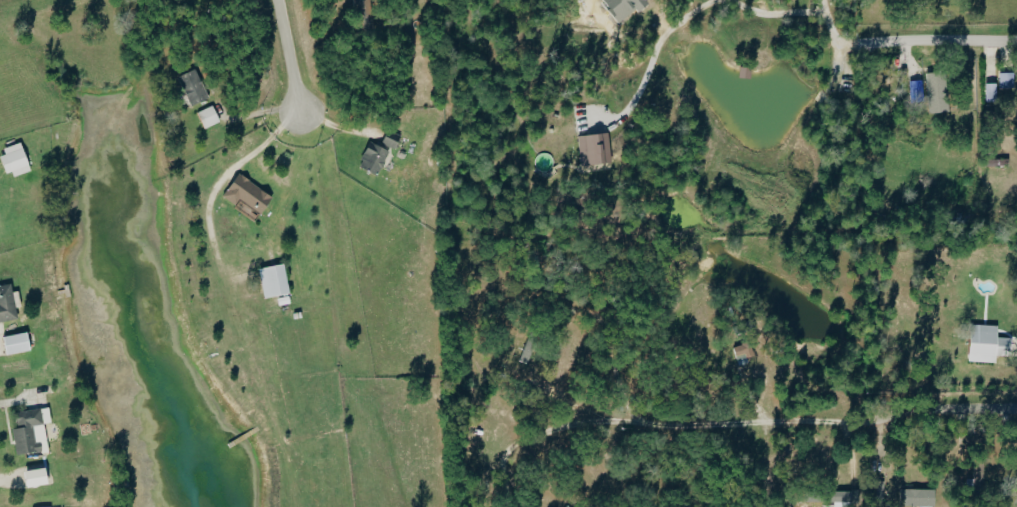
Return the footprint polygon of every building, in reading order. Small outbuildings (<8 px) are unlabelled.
[(178,76),(187,106),(206,101),(197,70),(178,76)] [(926,74),(927,114),(945,113),(944,74),(926,74)] [(998,89),(1012,90),(1013,74),(999,74),(998,89)] [(995,85),(984,85),(984,101),(995,101),(995,85)] [(203,130),(219,123),(211,107),(196,114),(203,130)] [(390,153),(398,136),(386,130),(378,147),(390,153)] [(577,137),(579,166),(608,164),(607,135),(577,137)] [(387,151),(367,143),(357,169),(377,177),(387,151)] [(19,144),(0,151),(0,158),(8,179),(29,171),(19,144)] [(547,152),(533,160),(540,173),(554,164),(547,152)] [(270,199),(236,174),(220,197),(253,221),(270,199)] [(283,265),(257,267),(260,298),(286,295),(283,265)] [(8,283),(0,285),(0,322),(16,319),(8,283)] [(966,362),(993,363),(994,355),(998,356),(999,347),(1009,348),(1009,338),(995,337),(995,326),(967,325),(966,362)] [(1,336),(3,355),(27,352),(25,333),(1,336)] [(12,413),(14,429),(11,429),(15,455),(39,451),(38,443),(45,443),(42,424),(49,423),(47,408),(12,413)] [(884,482),(875,481),(874,501),(883,501),(884,482)] [(921,506),(932,506),(932,490),(899,489),(899,506),(921,506)] [(832,491),(831,504),(859,505),(859,492),(832,491)]
